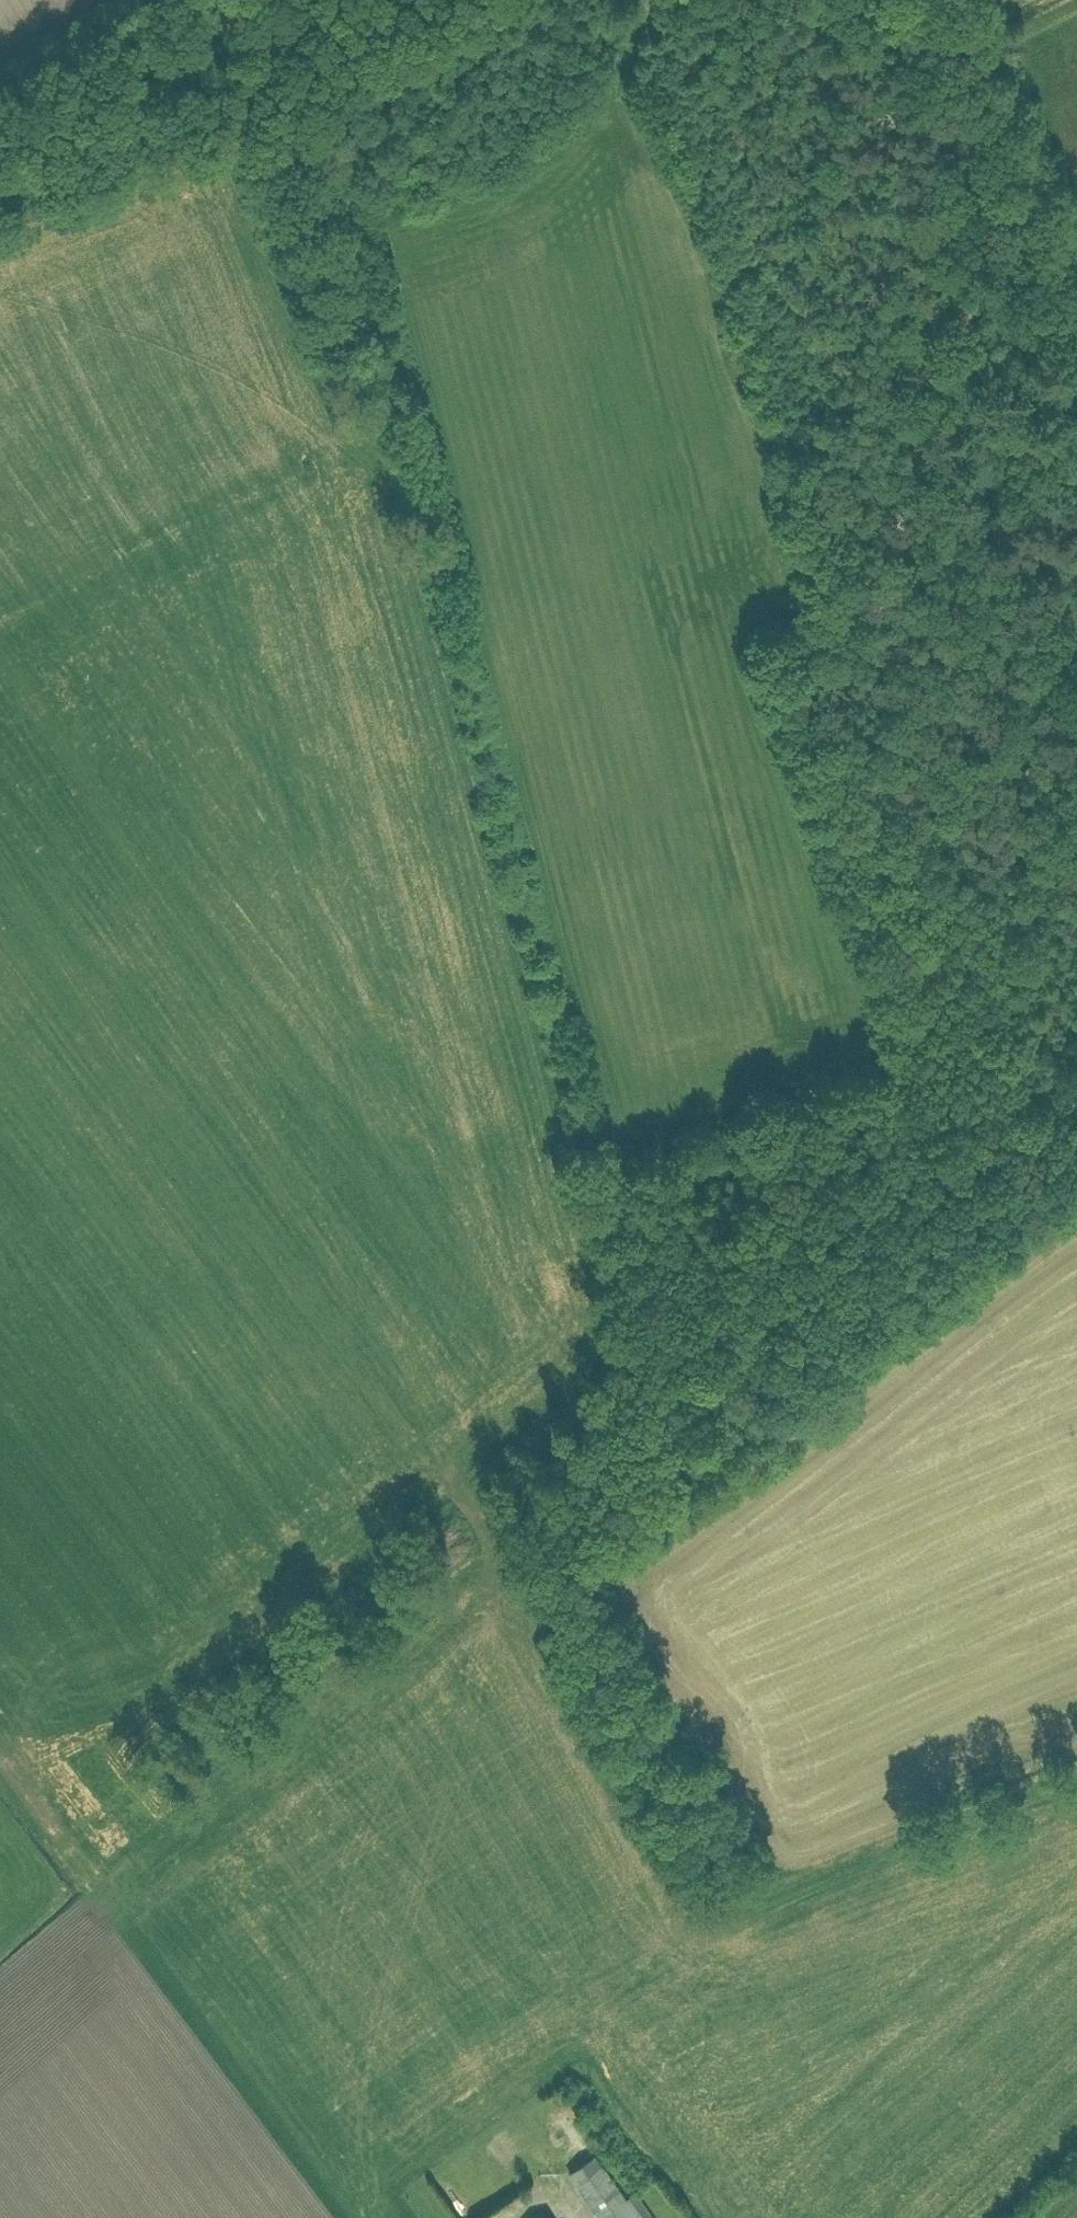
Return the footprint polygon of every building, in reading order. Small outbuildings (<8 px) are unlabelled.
[(625,2197),(594,2153),(569,2171),(602,2217),(655,2217),(636,2190),(625,2197)]
